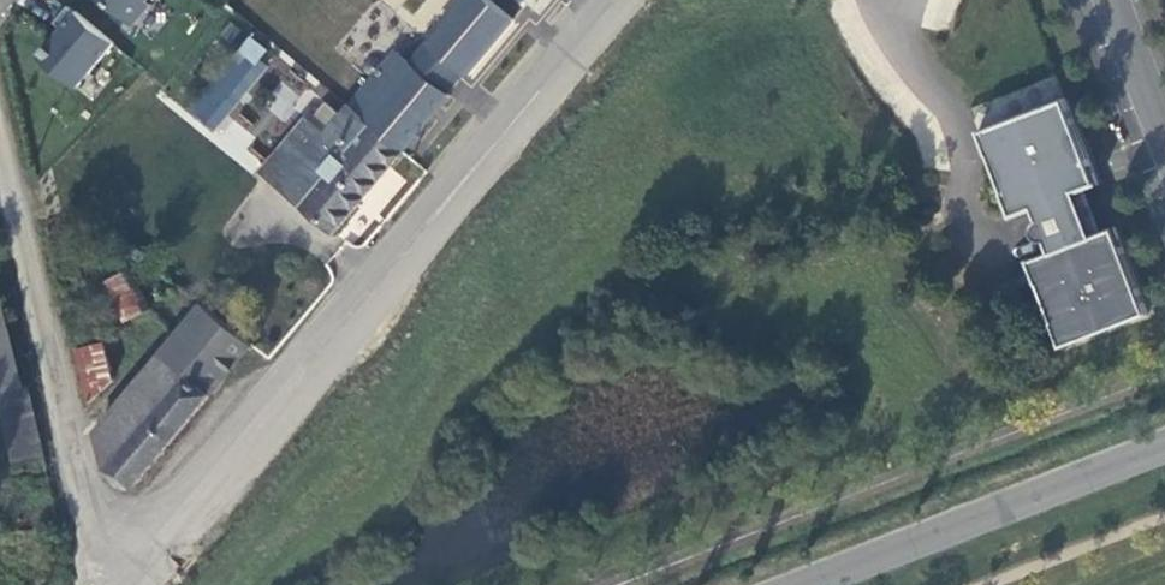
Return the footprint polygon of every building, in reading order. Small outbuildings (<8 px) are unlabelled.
[(133,25),(150,5),(146,1),(147,0),(102,0),(133,25)] [(115,43),(70,5),(56,22),(62,28),(39,56),(77,88),(115,43)] [(441,86),(464,57),(441,37),(418,66),(441,86)] [(404,151),(451,95),(441,86),(418,66),(399,51),(386,66),(384,61),(378,56),(375,56),(369,58),(365,63),(364,68),(368,74),(374,76),(350,106),(371,123),(371,122),(404,151)] [(1148,312),(1115,226),(1092,235),(1077,193),(1099,184),(1065,97),(978,131),(1011,218),(1034,209),(1050,252),(1028,260),(1037,284),(1040,283),(1055,322),(1052,324),(1061,346),(1148,312)] [(327,135),(342,115),(327,102),(311,121),(327,135)] [(336,232),(404,151),(371,122),(371,123),(350,106),(342,115),(327,135),(311,121),(307,118),(282,149),(301,165),(283,187),(336,232)] [(301,165),(282,149),(263,170),(283,187),(301,165)] [(153,308),(132,267),(104,281),(124,322),(153,308)] [(1,297),(0,297),(0,392),(1,392),(24,386),(1,297)] [(133,487),(252,345),(228,325),(203,304),(97,432),(110,469),(107,470),(120,484),(133,487)] [(115,380),(105,342),(77,349),(90,403),(115,380)] [(44,453),(28,386),(24,386),(1,392),(17,461),(44,453)]
